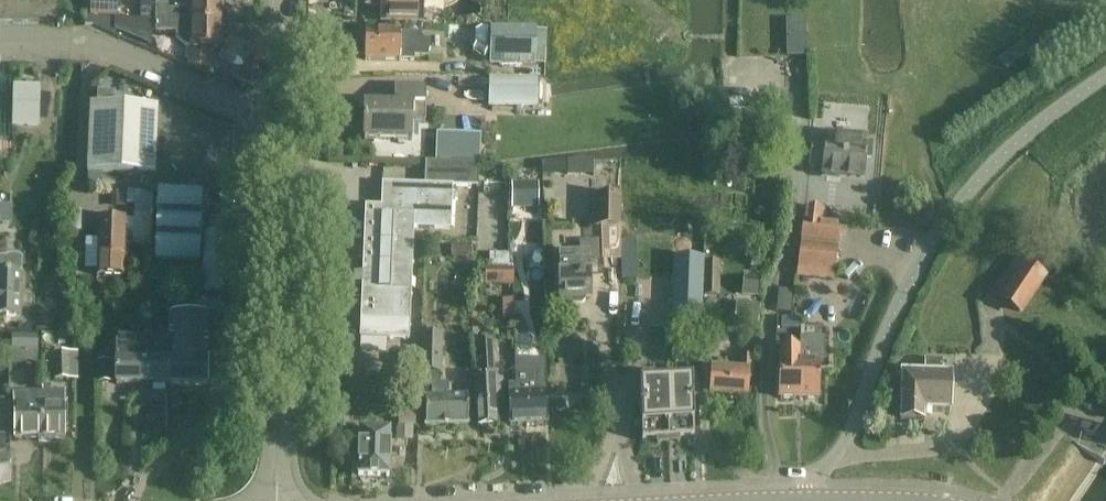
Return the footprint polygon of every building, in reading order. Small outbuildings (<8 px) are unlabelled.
[(89,16),(116,16),(117,0),(90,0),(89,16)] [(155,22),(220,22),(220,0),(193,0),(193,11),(169,10),(169,5),(155,5),(155,7),(155,21),(155,22)] [(366,7),(381,8),(380,23),(423,24),(423,0),(366,0),(366,7)] [(145,7),(145,20),(152,21),(155,21),(155,7),(145,7)] [(145,20),(115,19),(115,29),(152,45),(152,21),(145,20)] [(806,19),(787,20),(788,55),(807,54),(806,19)] [(219,49),(220,22),(155,22),(155,33),(193,34),(192,48),(219,49)] [(536,29),(482,28),(475,32),(475,41),(480,45),(490,46),(489,66),(535,67),(536,29)] [(399,33),(365,32),(365,61),(400,62),(400,61),(414,62),(414,58),(428,58),(429,40),(422,40),(422,34),(399,34),(399,33)] [(538,80),(489,80),(489,106),(538,107),(538,80)] [(40,88),(14,87),(12,128),(39,129),(40,88)] [(426,88),(395,88),(395,105),(364,104),(363,140),(413,141),(413,124),(425,125),(426,88)] [(155,176),(155,167),(157,108),(90,105),(87,173),(143,175),(155,176)] [(476,120),(450,119),(449,134),(476,135),(476,120)] [(809,167),(823,168),(822,176),(864,180),(866,159),(871,160),(872,145),(867,144),(867,138),(826,134),(825,145),(811,144),(809,167)] [(459,138),(458,164),(479,165),(480,165),(481,138),(459,138)] [(566,161),(541,162),(541,163),(541,165),(542,177),(567,176),(566,163),(566,161)] [(365,207),(361,322),(410,324),(414,229),(451,231),(453,187),(478,188),(479,165),(458,164),(426,162),(425,185),(382,184),(381,207),(365,207)] [(155,176),(143,175),(142,188),(158,192),(155,261),(203,263),(202,291),(222,292),(224,237),(200,236),(201,195),(179,194),(180,168),(155,167),(155,176)] [(526,182),(510,182),(510,193),(512,193),(512,215),(525,215),(525,192),(526,192),(526,182)] [(620,196),(598,196),(598,228),(619,228),(620,196)] [(804,208),(801,241),(837,245),(839,225),(822,223),(824,210),(804,208)] [(140,221),(99,219),(97,277),(123,278),(124,245),(139,246),(140,221)] [(603,278),(602,241),(579,242),(580,254),(558,255),(560,299),(565,299),(565,302),(569,306),(582,305),(586,301),(586,298),(591,298),(590,279),(603,278)] [(801,241),(797,278),(833,282),(837,245),(801,241)] [(473,258),(473,243),(452,243),(453,259),(473,258)] [(14,256),(10,257),(7,258),(6,259),(0,259),(0,317),(20,318),(22,259),(19,259),(18,258),(14,256)] [(674,258),(671,324),(701,325),(704,259),(674,258)] [(1043,278),(1015,259),(992,294),(1020,312),(1043,278)] [(720,263),(705,263),(704,294),(719,295),(720,263)] [(168,265),(155,265),(155,279),(168,279),(168,265)] [(485,271),(484,287),(513,287),(514,269),(509,269),(489,269),(485,269),(485,271)] [(545,318),(544,274),(525,274),(527,319),(545,318)] [(761,279),(744,277),(742,296),(759,297),(761,279)] [(759,306),(737,304),(736,323),(757,325),(759,306)] [(182,311),(169,311),(169,316),(168,316),(168,328),(156,328),(156,340),(135,340),(135,338),(119,338),(119,345),(116,344),(116,385),(207,387),(207,317),(182,316),(182,311)] [(66,318),(55,318),(55,330),(66,330),(66,318)] [(799,322),(789,321),(788,335),(798,335),(799,322)] [(39,336),(12,335),(11,353),(38,354),(39,336)] [(441,337),(423,336),(422,374),(441,374),(441,337)] [(800,353),(800,399),(820,399),(819,357),(824,357),(824,339),(800,340),(800,353)] [(494,381),(492,341),(473,342),(478,428),(496,427),(496,410),(505,409),(503,380),(494,381)] [(70,378),(69,352),(54,353),(55,378),(70,378)] [(780,399),(800,399),(800,353),(780,353),(780,399)] [(752,358),(741,357),(740,371),(711,369),(710,395),(746,397),(747,378),(750,378),(752,358)] [(942,362),(925,361),(924,374),(902,373),(900,420),(924,421),(925,411),(950,412),(951,374),(942,373),(942,362)] [(108,363),(99,363),(99,382),(108,382),(108,363)] [(527,380),(527,375),(516,375),(516,385),(509,385),(511,425),(547,424),(545,393),(544,393),(543,380),(527,380)] [(358,376),(357,402),(385,403),(386,377),(358,376)] [(449,398),(448,385),(432,385),(432,398),(425,399),(426,428),(467,427),(466,398),(449,398)] [(64,392),(37,393),(37,406),(43,406),(43,438),(65,438),(64,392)] [(15,439),(43,438),(43,406),(37,406),(37,393),(14,393),(15,439)] [(693,440),(691,399),(641,401),(643,443),(693,440)] [(413,429),(398,429),(397,447),(413,447),(413,429)] [(144,431),(143,452),(164,453),(165,431),(144,431)] [(390,436),(359,435),(358,479),(389,480),(390,436)] [(9,483),(9,481),(11,481),(10,467),(10,451),(10,448),(5,449),(4,437),(0,437),(0,485),(9,483)]
